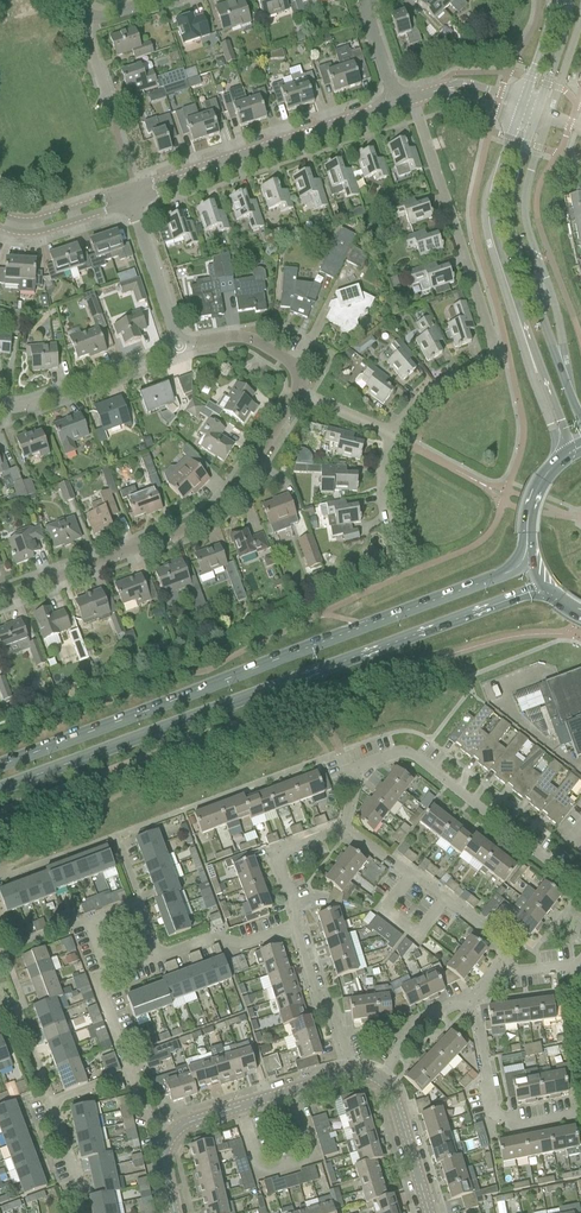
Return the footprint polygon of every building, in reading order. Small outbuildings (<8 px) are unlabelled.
[(285,0),(257,0),(264,20),(289,11),(285,0)] [(316,0),(293,0),(295,4),(298,13),(299,18),(300,18),(307,3),(316,0)] [(418,3),(424,11),(428,15),(423,20),(436,34),(445,25),(451,20),(443,11),(434,0),(422,0),(418,3)] [(443,11),(449,5),(458,14),(467,5),(462,0),(434,0),(443,11)] [(248,17),(246,13),(243,2),(227,6),(227,4),(215,8),(224,34),(250,25),(250,23),(248,17)] [(415,24),(408,26),(404,12),(390,16),(397,37),(405,35),(409,46),(421,42),(415,24)] [(209,36),(206,27),(202,16),(189,21),(188,17),(175,21),(183,45),(201,39),(200,39),(209,36)] [(141,48),(140,46),(134,30),(110,38),(116,57),(132,52),(135,60),(153,54),(150,45),(141,48)] [(226,64),(235,61),(228,42),(219,45),(226,64)] [(445,47),(440,50),(445,58),(450,55),(445,47)] [(350,56),(337,60),(340,67),(347,90),(360,85),(359,83),(355,71),(366,67),(360,49),(359,50),(349,53),(350,56)] [(217,69),(226,67),(223,59),(215,62),(217,69)] [(132,68),(121,72),(126,88),(134,85),(137,93),(141,92),(157,87),(151,71),(153,68),(151,64),(149,63),(132,68)] [(340,67),(332,70),(330,64),(317,68),(322,82),(329,80),(334,94),(347,90),(340,67)] [(170,86),(186,80),(183,70),(158,79),(161,89),(163,88),(170,86)] [(298,75),(290,77),(293,86),(300,108),(314,103),(311,94),(309,89),(316,86),(312,75),(311,73),(300,77),(299,74),(298,75)] [(293,86),(290,77),(283,80),(284,82),(271,86),(275,100),(282,97),(287,112),(300,108),(293,86)] [(170,86),(163,88),(166,97),(173,94),(170,86)] [(253,123),(246,102),(241,87),(227,91),(229,95),(222,97),(228,115),(235,113),(240,128),(253,123)] [(253,99),(246,101),(241,87),(246,102),(253,123),(266,119),(261,104),(268,102),(264,89),(251,93),(253,99)] [(162,90),(155,92),(158,100),(165,98),(162,90)] [(221,118),(217,106),(215,99),(202,104),(206,114),(198,117),(206,139),(219,135),(214,120),(221,118)] [(182,110),(175,113),(177,120),(181,131),(188,129),(189,134),(192,143),(206,139),(198,117),(195,105),(181,110),(182,110)] [(156,118),(143,123),(147,135),(151,134),(152,138),(158,155),(171,150),(168,141),(167,136),(175,133),(169,115),(156,119),(156,118)] [(404,140),(388,145),(391,156),(393,161),(398,177),(421,170),(415,153),(414,149),(407,151),(404,140)] [(361,171),(352,174),(354,180),(363,177),(364,179),(374,176),(376,182),(388,178),(387,175),(384,164),(384,163),(382,159),(375,162),(372,150),(356,156),(359,167),(361,171)] [(340,161),(324,166),(328,177),(330,185),(330,186),(328,186),(332,196),(344,192),(347,200),(359,196),(354,180),(352,174),(350,170),(344,172),(340,161)] [(308,171),(292,177),(296,188),(298,194),(300,201),(310,198),(314,211),(327,206),(324,196),(321,188),(320,184),(319,180),(312,183),(308,171)] [(276,182),(260,187),(264,198),(266,204),(268,211),(279,208),(280,213),(293,209),(292,206),(289,197),(288,195),(287,191),(280,193),(276,182)] [(580,191),(577,198),(565,200),(567,213),(580,210),(580,192),(580,191)] [(244,192),(228,198),(232,209),(234,214),(236,221),(248,218),(250,221),(248,222),(251,231),(263,227),(260,217),(257,206),(256,205),(255,201),(248,204),(244,192)] [(398,204),(392,206),(397,219),(405,216),(408,226),(421,222),(432,218),(427,202),(416,206),(413,199),(409,201),(398,204)] [(213,203),(197,208),(200,219),(202,224),(204,232),(214,229),(216,234),(229,230),(228,227),(225,217),(224,216),(223,212),(216,214),(213,203)] [(567,213),(572,238),(580,236),(580,210),(567,213)] [(168,228),(159,231),(164,245),(183,238),(186,247),(198,243),(193,226),(191,222),(184,225),(181,213),(165,219),(168,228)] [(334,280),(356,237),(340,229),(318,272),(334,280)] [(409,237),(402,239),(407,251),(415,248),(419,258),(431,254),(443,251),(437,235),(426,238),(424,231),(420,233),(409,237)] [(128,244),(121,246),(116,232),(103,237),(111,260),(117,258),(118,262),(132,257),(128,244)] [(262,243),(268,241),(265,233),(260,235),(262,243)] [(572,238),(577,264),(580,263),(580,236),(572,238)] [(104,262),(111,260),(103,237),(90,241),(95,255),(87,257),(92,271),(105,267),(104,262)] [(86,253),(79,255),(76,246),(63,251),(70,271),(70,273),(77,271),(78,273),(91,269),(92,271),(87,257),(86,253)] [(361,270),(368,256),(353,248),(346,263),(361,270)] [(70,273),(70,271),(63,251),(49,255),(52,264),(46,266),(49,278),(45,278),(45,281),(46,281),(46,290),(52,288),(51,282),(64,278),(63,275),(70,273)] [(225,279),(233,278),(229,253),(221,256),(225,279)] [(21,257),(14,256),(14,260),(6,259),(5,270),(0,269),(0,284),(4,285),(4,286),(19,287),(21,257)] [(224,279),(225,279),(221,256),(211,258),(215,280),(224,279)] [(19,287),(19,291),(32,292),(33,287),(41,287),(41,284),(41,282),(45,281),(45,278),(41,279),(42,272),(35,272),(35,261),(27,261),(28,257),(21,257),(19,280),(19,287)] [(419,269),(408,273),(412,285),(418,283),(426,280),(430,289),(430,291),(435,289),(437,295),(447,292),(450,291),(448,285),(453,283),(448,267),(437,271),(433,272),(431,265),(419,269)] [(263,271),(262,270),(259,269),(257,269),(254,270),(252,272),(252,275),(253,278),(233,281),(238,313),(255,310),(255,313),(266,311),(263,292),(265,291),(264,282),(266,281),(265,272),(264,272),(263,271)] [(295,283),(297,270),(284,269),(280,308),(289,309),(288,312),(306,319),(311,308),(312,308),(320,287),(312,284),(312,285),(295,283)] [(123,274),(116,276),(119,284),(126,281),(123,274)] [(396,277),(389,280),(392,289),(399,287),(396,277)] [(139,279),(129,282),(132,293),(136,304),(146,300),(139,279)] [(218,282),(202,285),(201,281),(195,281),(196,286),(190,287),(191,297),(189,300),(190,307),(194,309),(195,320),(223,315),(218,282)] [(363,294),(360,295),(358,287),(334,294),(336,301),(330,303),(328,308),(331,310),(325,320),(341,328),(340,330),(347,334),(358,327),(356,323),(359,317),(367,316),(374,300),(363,294)] [(93,292),(81,296),(84,304),(86,303),(92,319),(102,316),(93,292)] [(451,323),(447,325),(451,337),(455,348),(471,343),(467,332),(474,330),(472,325),(465,302),(453,306),(454,308),(458,321),(451,323)] [(137,332),(146,329),(139,311),(126,316),(128,321),(114,326),(117,336),(121,335),(124,345),(140,339),(137,332)] [(18,335),(21,313),(12,312),(9,333),(18,335)] [(422,336),(415,340),(421,352),(427,362),(442,354),(436,344),(442,340),(440,337),(435,326),(429,317),(415,325),(422,336)] [(106,352),(98,331),(97,329),(92,331),(81,335),(80,332),(68,336),(77,360),(93,354),(93,356),(106,352)] [(9,355),(11,337),(0,335),(0,354),(9,355)] [(394,356),(386,363),(395,372),(402,381),(415,370),(407,362),(413,357),(410,354),(402,344),(398,340),(388,349),(389,350),(394,356)] [(362,352),(362,347),(359,343),(353,348),(358,354),(362,352)] [(58,368),(57,356),(55,344),(26,347),(27,358),(31,358),(32,372),(46,371),(46,369),(58,368)] [(350,361),(353,356),(347,352),(343,357),(350,361)] [(359,376),(354,382),(355,384),(363,390),(382,405),(393,392),(389,389),(390,389),(387,387),(383,385),(388,379),(384,376),(370,366),(362,376),(359,376)] [(191,393),(192,386),(192,374),(177,380),(181,391),(183,396),(191,393)] [(146,389),(139,392),(143,403),(147,414),(165,408),(167,412),(172,416),(179,408),(176,399),(173,400),(171,393),(166,382),(155,386),(156,389),(147,392),(146,389)] [(236,383),(227,398),(222,395),(215,406),(216,407),(212,413),(213,414),(219,417),(223,411),(243,424),(250,412),(253,414),(256,410),(253,408),(254,406),(249,402),(254,394),(236,383)] [(129,424),(124,410),(120,399),(95,408),(105,433),(129,424)] [(199,447),(213,456),(223,462),(234,445),(220,436),(224,429),(209,420),(213,414),(212,413),(192,400),(184,412),(196,419),(199,414),(207,420),(198,434),(205,438),(199,447)] [(88,437),(84,425),(80,414),(69,418),(70,419),(54,425),(65,456),(76,452),(73,443),(88,437)] [(348,441),(349,434),(327,428),(324,441),(338,444),(335,455),(359,461),(363,445),(348,441)] [(41,431),(35,433),(34,431),(15,438),(23,460),(38,455),(39,459),(50,456),(41,431)] [(170,467),(163,474),(166,483),(168,485),(168,486),(183,501),(191,493),(193,496),(209,480),(203,473),(193,463),(198,458),(185,446),(182,449),(182,454),(188,461),(178,471),(175,467),(170,467)] [(300,449),(295,465),(311,466),(312,463),(310,458),(307,454),(303,450),(300,449)] [(2,475),(3,479),(10,476),(9,472),(8,471),(5,461),(0,450),(0,476),(2,475)] [(134,487),(119,492),(122,500),(127,498),(130,506),(132,511),(134,518),(151,512),(152,514),(162,510),(157,499),(154,491),(161,488),(149,457),(141,460),(152,488),(137,494),(134,487)] [(295,465),(293,473),(306,474),(306,466),(295,465)] [(320,474),(319,495),(333,495),(334,491),(357,492),(357,475),(345,475),(346,467),(324,467),(320,466),(320,474)] [(16,468),(8,471),(9,472),(10,476),(13,484),(11,485),(12,488),(17,501),(27,497),(22,482),(21,482),(16,468)] [(104,477),(110,475),(107,468),(101,470),(104,477)] [(27,497),(36,494),(30,479),(22,482),(27,497)] [(64,504),(74,500),(67,483),(57,486),(64,504)] [(118,515),(110,495),(109,491),(99,495),(101,501),(90,505),(92,513),(87,514),(95,535),(113,529),(109,518),(118,515)] [(278,500),(262,506),(266,517),(273,535),(291,529),(290,526),(298,524),(291,506),(287,494),(277,498),(278,500)] [(340,502),(319,506),(321,516),(323,518),(327,517),(334,516),(336,527),(330,528),(332,538),(342,535),(353,532),(353,531),(351,524),(360,523),(357,506),(346,508),(342,509),(340,502)] [(305,520),(314,516),(311,507),(302,510),(305,520)] [(81,539),(77,528),(73,517),(64,521),(63,519),(55,522),(55,524),(47,527),(55,549),(64,545),(64,547),(72,544),(72,542),(81,539)] [(36,540),(32,530),(31,527),(14,533),(15,538),(8,541),(13,555),(11,556),(12,557),(13,557),(16,565),(28,560),(27,557),(32,555),(40,552),(36,540)] [(256,536),(249,539),(246,531),(240,533),(237,531),(230,534),(229,537),(238,561),(262,552),(256,536)] [(308,569),(322,564),(311,536),(298,541),(308,569)] [(226,566),(223,557),(219,546),(194,555),(201,574),(197,576),(200,584),(214,579),(211,571),(226,566)] [(267,567),(275,564),(272,556),(264,559),(267,567)] [(191,587),(185,571),(181,560),(168,565),(169,567),(155,572),(164,597),(191,587)] [(150,601),(145,586),(141,575),(114,585),(122,607),(135,602),(137,606),(150,601)] [(246,599),(238,579),(230,583),(237,603),(246,599)] [(275,588),(284,585),(282,580),(273,583),(275,588)] [(86,598),(75,602),(79,613),(82,623),(83,625),(98,620),(99,623),(110,618),(111,618),(110,615),(109,614),(104,601),(100,590),(90,594),(90,596),(86,598)] [(208,613),(203,598),(200,591),(190,595),(198,617),(208,613)] [(63,611),(52,615),(49,609),(34,615),(44,640),(59,634),(59,635),(70,631),(63,611)] [(160,610),(153,612),(155,620),(162,618),(160,610)] [(28,640),(20,620),(10,624),(10,626),(0,630),(0,647),(1,650),(5,659),(22,653),(18,644),(28,640)] [(121,625),(113,628),(116,636),(124,633),(121,625)] [(178,628),(174,629),(176,636),(183,634),(181,629),(178,628)] [(77,630),(69,633),(73,646),(79,661),(81,661),(82,660),(86,659),(88,658),(84,649),(82,643),(77,630)] [(36,667),(45,664),(36,641),(28,644),(36,667)] [(91,646),(84,649),(88,658),(94,656),(91,646)] [(537,686),(544,705),(545,707),(539,710),(547,731),(549,737),(555,735),(551,724),(580,713),(580,669),(558,678),(544,683),(537,686)] [(33,682),(32,685),(34,688),(37,689),(41,686),(42,683),(40,680),(37,679),(33,682)] [(12,698),(9,690),(0,693),(0,694),(3,702),(12,698)] [(493,714),(486,709),(484,706),(473,720),(467,715),(447,740),(447,741),(457,728),(463,733),(455,743),(461,748),(463,747),(465,748),(462,752),(471,759),(473,757),(488,737),(501,720),(488,737),(480,731),(493,714)] [(551,724),(560,748),(571,743),(577,759),(580,758),(580,713),(551,724)] [(497,744),(510,727),(501,720),(488,737),(473,757),(479,762),(480,760),(482,762),(479,766),(488,773),(490,771),(505,750),(518,734),(518,733),(505,750),(497,744)] [(514,758),(527,741),(518,734),(505,750),(490,771),(496,775),(497,774),(499,775),(496,779),(505,786),(507,784),(523,764),(536,747),(535,747),(522,764),(514,758)] [(531,771),(545,754),(536,747),(523,764),(507,784),(513,789),(514,787),(516,789),(513,793),(523,800),(524,798),(540,777),(553,761),(552,760),(539,777),(531,771)] [(549,785),(562,768),(553,761),(540,777),(524,798),(530,802),(532,801),(534,802),(531,806),(539,813),(557,791),(570,774),(557,791),(549,785)] [(411,774),(408,778),(393,767),(390,771),(392,773),(388,779),(404,792),(412,782),(414,784),(418,779),(411,774)] [(303,775),(312,798),(324,793),(331,790),(325,774),(318,776),(316,773),(309,776),(308,773),(303,775)] [(566,798),(579,781),(570,774),(557,791),(539,813),(540,814),(542,811),(547,816),(549,814),(551,816),(548,820),(557,827),(574,805),(566,798)] [(300,802),(312,798),(303,775),(298,777),(299,780),(292,782),(300,802)] [(380,783),(377,788),(396,803),(402,807),(410,796),(404,792),(388,779),(383,785),(380,783)] [(292,782),(285,785),(283,782),(279,784),(288,807),(300,802),(292,782)] [(275,811),(288,807),(279,784),(274,786),(275,789),(268,791),(275,811)] [(388,813),(396,803),(377,788),(374,792),(376,793),(371,800),(388,813)] [(259,791),(255,793),(263,816),(275,811),(268,791),(260,794),(259,791)] [(243,796),(241,797),(249,818),(250,821),(263,816),(255,793),(250,795),(251,798),(244,800),(243,796)] [(241,797),(235,799),(234,796),(229,798),(238,822),(249,818),(241,797)] [(225,803),(218,805),(226,827),(227,831),(230,838),(242,833),(240,827),(238,822),(229,798),(224,800),(225,803)] [(388,813),(371,800),(369,798),(361,808),(380,823),(388,813)] [(424,798),(419,804),(425,809),(430,803),(424,798)] [(218,805),(211,808),(210,805),(205,807),(214,831),(226,827),(218,805)] [(441,809),(439,811),(432,806),(418,824),(428,832),(444,812),(441,809)] [(201,835),(214,831),(205,807),(200,809),(201,812),(194,815),(201,835)] [(372,833),(380,823),(361,808),(358,812),(361,814),(355,820),(372,833)] [(418,819),(423,812),(417,809),(413,815),(418,819)] [(447,818),(449,815),(444,812),(428,832),(439,840),(453,822),(447,818)] [(412,827),(418,819),(413,815),(407,823),(412,827)] [(327,824),(327,823),(324,816),(319,818),(322,826),(327,824)] [(316,828),(322,826),(319,818),(313,820),(316,828)] [(461,825),(459,827),(453,822),(439,840),(449,848),(465,828),(461,825)] [(182,836),(189,833),(186,825),(179,827),(182,836)] [(303,833),(303,832),(300,825),(294,826),(297,835),(303,833)] [(292,837),(297,835),(294,826),(289,828),(292,837)] [(467,834),(469,831),(465,828),(449,848),(459,856),(475,835),(472,838),(467,834)] [(402,839),(405,835),(398,830),(395,834),(402,839)] [(162,843),(157,831),(135,840),(139,852),(162,843)] [(186,846),(193,844),(189,833),(182,836),(186,846)] [(254,841),(249,843),(246,833),(243,835),(246,844),(248,849),(256,847),(254,841)] [(279,842),(278,841),(276,834),(270,836),(273,844),(279,842)] [(398,844),(402,839),(395,834),(391,839),(398,844)] [(484,837),(482,840),(475,835),(459,856),(460,857),(463,854),(472,861),(488,841),(484,837)] [(268,846),(273,844),(270,836),(265,838),(268,846)] [(490,846),(492,844),(488,841),(472,861),(482,869),(496,851),(490,846)] [(144,864),(167,856),(162,843),(139,852),(144,864)] [(408,850),(409,848),(403,843),(396,852),(407,861),(412,854),(408,850)] [(239,852),(248,849),(246,844),(238,847),(239,852)] [(103,874),(115,869),(107,847),(94,852),(103,874)] [(192,860),(198,858),(194,848),(188,850),(192,860)] [(364,854),(361,859),(349,849),(344,856),(341,854),(338,858),(358,873),(366,863),(367,864),(371,860),(364,854)] [(224,858),(232,855),(230,850),(222,853),(224,858)] [(482,869),(480,872),(484,876),(487,873),(492,877),(508,857),(504,853),(502,856),(496,851),(482,869)] [(90,879),(103,874),(94,852),(82,856),(90,879)] [(215,861),(224,858),(222,853),(213,856),(215,861)] [(246,854),(224,862),(227,870),(234,867),(238,879),(261,870),(259,865),(256,867),(253,859),(248,861),(246,854)] [(411,864),(417,857),(412,854),(407,861),(411,864)] [(78,883),(90,879),(82,856),(70,861),(78,883)] [(149,876),(171,868),(167,856),(144,864),(149,876)] [(510,862),(512,860),(508,857),(492,877),(502,885),(516,867),(510,862)] [(195,870),(201,867),(198,858),(192,860),(195,870)] [(350,884),(358,873),(338,858),(335,862),(337,864),(332,870),(350,884)] [(66,888),(78,883),(70,861),(58,865),(66,888)] [(429,874),(434,868),(429,864),(424,871),(429,874)] [(54,893),(66,888),(58,865),(46,870),(55,895),(54,893)] [(153,888),(176,880),(171,868),(149,876),(153,888)] [(433,878),(438,871),(434,868),(429,874),(433,878)] [(43,900),(55,895),(46,870),(45,870),(47,873),(35,878),(43,900)] [(259,876),(262,875),(261,870),(238,879),(242,891),(262,883),(259,876)] [(341,894),(350,884),(332,870),(328,876),(325,874),(322,879),(331,886),(328,900),(342,903),(344,895),(341,894)] [(518,880),(524,873),(519,870),(514,876),(518,880)] [(203,873),(197,875),(198,878),(201,885),(207,882),(203,873)] [(513,887),(518,880),(514,876),(509,883),(513,887)] [(31,904),(43,900),(35,878),(23,882),(31,904)] [(213,888),(218,886),(215,878),(210,880),(213,888)] [(154,902),(180,892),(176,880),(153,888),(157,900),(154,901),(154,902)] [(449,890),(454,883),(450,880),(444,887),(449,890)] [(549,886),(551,884),(546,881),(544,883),(536,893),(555,908),(558,904),(556,903),(561,896),(549,886)] [(19,909),(31,904),(23,882),(10,887),(19,909)] [(268,889),(265,891),(262,883),(242,891),(247,903),(270,894),(268,889)] [(453,894),(459,887),(454,883),(449,890),(453,894)] [(215,896),(221,894),(218,886),(213,888),(215,896)] [(19,909),(10,887),(0,891),(0,896),(6,913),(19,909)] [(528,887),(520,897),(521,898),(528,903),(545,917),(550,911),(552,913),(555,908),(536,893),(528,887)] [(209,888),(199,892),(202,898),(212,895),(209,888)] [(500,898),(505,891),(500,888),(495,894),(500,898)] [(381,898),(384,894),(377,889),(374,893),(381,898)] [(115,893),(110,894),(109,891),(109,892),(114,904),(119,902),(116,893),(115,893)] [(108,906),(114,904),(109,892),(103,894),(108,906)] [(177,894),(181,893),(180,892),(154,902),(159,914),(181,906),(177,894)] [(268,900),(271,899),(270,894),(247,903),(251,915),(244,917),(247,924),(269,915),(267,910),(271,908),(268,900)] [(495,894),(489,902),(495,907),(496,908),(503,900),(500,898),(495,894)] [(469,906),(474,899),(470,896),(465,903),(469,906)] [(369,897),(364,902),(371,907),(375,902),(369,897)] [(90,913),(95,911),(90,898),(85,900),(90,913)] [(521,898),(513,908),(514,909),(520,914),(539,929),(543,925),(540,923),(545,917),(528,903),(521,898)] [(474,909),(479,903),(474,899),(469,906),(474,909)] [(83,915),(90,913),(85,900),(79,902),(83,915)] [(340,909),(342,903),(328,900),(325,913),(317,916),(320,924),(317,925),(318,930),(342,922),(338,910),(340,909)] [(214,901),(204,904),(206,911),(216,907),(214,901)] [(222,912),(227,910),(224,902),(219,904),(222,912)] [(163,926),(185,918),(181,906),(159,914),(163,926)] [(506,920),(502,925),(520,940),(525,934),(529,937),(534,931),(536,933),(539,929),(520,914),(514,909),(506,920)] [(70,920),(67,910),(61,912),(65,922),(70,920)] [(225,920),(230,918),(227,910),(222,912),(225,920)] [(59,924),(65,922),(61,912),(56,914),(59,924)] [(210,923),(220,919),(218,914),(208,917),(210,923)] [(375,927),(380,920),(376,916),(370,923),(375,927)] [(190,930),(186,919),(185,918),(163,926),(168,938),(190,930)] [(213,929),(223,926),(220,919),(210,923),(213,929)] [(46,929),(43,920),(37,922),(41,931),(46,929)] [(460,935),(466,926),(456,920),(450,929),(460,935)] [(35,933),(41,931),(37,922),(32,924),(35,933)] [(325,941),(346,935),(342,922),(318,930),(320,934),(323,933),(325,941)] [(370,933),(375,927),(370,923),(365,930),(370,933)] [(438,937),(442,933),(435,927),(431,932),(438,937)] [(24,937),(20,928),(13,931),(16,940),(24,937)] [(475,941),(478,937),(471,932),(468,936),(469,937),(461,948),(481,963),(484,959),(482,957),(487,951),(475,941)] [(397,943),(402,937),(397,933),(392,940),(397,943)] [(326,954),(350,947),(346,935),(325,941),(327,948),(324,949),(326,954)] [(404,949),(409,942),(405,939),(399,946),(404,949)] [(391,951),(397,943),(392,940),(386,947),(391,951)] [(72,943),(64,946),(67,953),(75,950),(72,943)] [(231,981),(223,959),(218,944),(212,947),(217,960),(210,962),(219,985),(231,981)] [(264,964),(285,958),(281,945),(260,952),(254,953),(256,961),(262,959),(264,964)] [(399,956),(404,949),(399,946),(394,952),(399,956)] [(333,966),(353,959),(350,947),(326,954),(327,959),(330,958),(333,966)] [(48,960),(48,959),(44,948),(22,956),(26,968),(48,960)] [(478,967),(481,963),(461,948),(453,958),(471,971),(475,965),(478,967)] [(210,962),(204,965),(199,952),(193,954),(207,990),(219,985),(210,962)] [(393,953),(387,961),(393,965),(398,958),(393,953)] [(74,954),(66,958),(68,965),(77,962),(74,954)] [(195,994),(207,990),(193,954),(188,956),(193,969),(186,971),(195,994)] [(240,972),(247,970),(242,955),(235,958),(240,972)] [(233,975),(240,972),(235,958),(228,961),(233,975)] [(292,969),(288,970),(285,958),(264,964),(267,977),(292,969)] [(466,977),(471,971),(453,958),(445,969),(448,971),(442,974),(451,984),(460,980),(465,984),(468,979),(466,977)] [(335,973),(332,974),(334,979),(345,975),(354,972),(357,971),(353,959),(333,966),(335,973)] [(31,980),(53,972),(48,960),(26,968),(31,980)] [(186,971),(180,974),(175,960),(169,963),(182,999),(195,994),(186,971)] [(171,1003),(182,999),(169,963),(164,965),(169,978),(162,980),(171,1006),(172,1006),(171,1003)] [(433,972),(423,977),(434,1000),(438,998),(437,995),(444,991),(443,988),(451,984),(442,974),(438,964),(430,968),(433,972)] [(271,989),(296,981),(292,969),(267,977),(271,989)] [(357,971),(354,972),(356,978),(365,975),(364,969),(357,971)] [(35,992),(58,984),(53,972),(31,980),(35,992)] [(84,975),(72,979),(74,985),(86,980),(84,975)] [(349,976),(342,978),(344,985),(351,983),(349,976)] [(429,1002),(434,1000),(423,977),(411,983),(420,1003),(428,999),(429,1002)] [(420,1003),(411,983),(408,978),(390,986),(393,992),(395,997),(392,998),(399,1010),(407,1006),(410,1011),(415,1009),(414,1006),(420,1003)] [(159,1010),(171,1006),(162,980),(161,980),(163,984),(151,988),(159,1010)] [(269,1003),(300,994),(296,981),(271,989),(266,991),(269,1003)] [(33,1007),(62,996),(58,984),(35,992),(40,1004),(33,1007)] [(240,996),(246,994),(242,985),(237,987),(240,996)] [(81,996),(91,992),(89,987),(79,990),(81,996)] [(147,1015),(159,1010),(151,988),(139,993),(147,1015)] [(135,1019),(147,1015),(139,993),(126,997),(135,1019)] [(278,1014),(303,1006),(300,994),(269,1003),(274,1002),(278,1014)] [(392,998),(389,999),(388,995),(375,997),(378,1018),(386,1017),(386,1020),(392,1020),(391,1014),(399,1010),(392,998)] [(542,1021),(555,1020),(552,995),(546,996),(547,999),(539,1000),(542,1021)] [(55,1000),(62,997),(62,996),(33,1007),(38,1019),(60,1011),(55,1000)] [(245,1007),(250,1006),(247,997),(242,998),(245,1007)] [(370,1019),(378,1018),(375,997),(362,999),(366,1023),(371,1022),(370,1019)] [(362,999),(349,1000),(349,998),(342,999),(344,1013),(351,1012),(352,1022),(360,1021),(361,1024),(366,1023),(362,999)] [(539,1000),(531,1001),(531,998),(526,999),(529,1023),(542,1021),(539,1000)] [(516,1025),(529,1023),(526,999),(521,1000),(521,1003),(514,1004),(516,1025)] [(491,1028),(504,1027),(500,1002),(495,1003),(496,1006),(488,1007),(490,1022),(484,1023),(485,1032),(491,1031),(491,1028)] [(514,1004),(506,1005),(506,1002),(500,1002),(504,1027),(516,1025),(514,1004)] [(88,1014),(98,1011),(96,1005),(86,1009),(88,1014)] [(309,1017),(307,1018),(303,1006),(278,1014),(282,1026),(310,1018),(309,1017)] [(42,1031),(64,1023),(60,1011),(38,1019),(42,1031)] [(90,1020),(100,1016),(98,1011),(88,1014),(90,1020)] [(229,1027),(238,1023),(236,1018),(227,1022),(229,1027)] [(317,1029),(313,1030),(310,1018),(282,1026),(282,1027),(289,1025),(292,1036),(317,1029)] [(253,1032),(258,1030),(255,1021),(250,1023),(253,1032)] [(47,1043),(69,1035),(64,1023),(42,1031),(47,1043)] [(92,1027),(87,1029),(91,1040),(97,1038),(97,1039),(107,1035),(105,1030),(102,1023),(92,1027)] [(224,1023),(215,1026),(217,1031),(226,1028),(224,1023)] [(180,1028),(179,1029),(178,1025),(172,1027),(174,1031),(170,1032),(172,1038),(182,1035),(180,1028)] [(204,1036),(214,1033),(212,1027),(202,1031),(204,1036)] [(296,1049),(320,1041),(317,1029),(292,1036),(296,1049)] [(192,1041),(201,1037),(199,1032),(190,1035),(192,1041)] [(465,1038),(461,1042),(450,1032),(445,1038),(442,1036),(439,1039),(457,1056),(466,1047),(467,1049),(471,1044),(465,1038)] [(160,1043),(170,1039),(168,1033),(158,1037),(160,1043)] [(257,1044),(262,1043),(259,1033),(254,1035),(257,1044)] [(51,1056),(73,1047),(69,1035),(47,1043),(51,1056)] [(99,1044),(109,1040),(107,1035),(97,1039),(99,1044)] [(180,1045),(189,1042),(187,1037),(178,1040),(180,1045)] [(11,1066),(9,1060),(1,1038),(0,1039),(0,1071),(11,1066)] [(148,1047),(158,1043),(156,1038),(146,1041),(148,1047)] [(448,1066),(457,1056),(439,1039),(435,1043),(438,1045),(432,1051),(448,1066)] [(170,1054),(180,1051),(176,1041),(152,1050),(154,1057),(145,1060),(144,1060),(145,1061),(156,1056),(169,1052),(170,1054)] [(300,1061),(294,1063),(297,1072),(318,1066),(316,1060),(315,1060),(314,1057),(321,1055),(317,1042),(321,1041),(320,1041),(296,1049),(300,1061)] [(247,1042),(235,1047),(237,1053),(243,1074),(256,1070),(252,1059),(249,1049),(247,1042)] [(511,1053),(520,1051),(518,1045),(510,1047),(511,1053)] [(534,1056),(533,1050),(531,1045),(523,1046),(525,1058),(534,1056)] [(566,1045),(557,1047),(559,1058),(568,1056),(566,1045)] [(231,1055),(224,1057),(232,1082),(245,1078),(243,1074),(237,1053),(235,1047),(234,1046),(228,1048),(231,1055)] [(56,1068),(78,1060),(73,1047),(51,1056),(56,1068)] [(218,1059),(212,1061),(219,1082),(220,1086),(232,1082),(224,1057),(222,1050),(216,1052),(218,1059)] [(439,1075),(448,1066),(432,1051),(427,1056),(425,1054),(421,1058),(439,1075)] [(169,1052),(156,1056),(159,1063),(160,1063),(171,1058),(170,1055),(170,1054),(169,1052)] [(219,1082),(212,1061),(210,1053),(198,1057),(207,1086),(219,1082)] [(106,1063),(109,1062),(116,1059),(114,1054),(104,1057),(106,1063)] [(281,1069),(277,1058),(276,1055),(269,1057),(274,1071),(281,1069)] [(195,1089),(207,1086),(198,1057),(197,1058),(199,1065),(188,1068),(196,1095),(197,1095),(195,1089)] [(273,1072),(274,1071),(269,1057),(261,1060),(267,1079),(275,1076),(273,1072)] [(430,1084),(439,1075),(421,1058),(417,1061),(420,1064),(414,1070),(430,1084)] [(106,1063),(102,1064),(104,1070),(118,1065),(116,1059),(109,1062),(106,1063)] [(60,1080),(82,1072),(78,1060),(56,1068),(60,1080)] [(556,1073),(550,1075),(555,1099),(560,1098),(560,1095),(568,1093),(567,1088),(574,1087),(569,1064),(555,1066),(556,1073)] [(189,1098),(196,1095),(188,1068),(176,1072),(177,1078),(184,1099),(186,1104),(190,1103),(189,1098)] [(421,1094),(430,1084),(414,1070),(409,1075),(407,1073),(403,1077),(421,1094)] [(84,1077),(90,1074),(88,1071),(83,1073),(82,1072),(60,1080),(65,1092),(87,1084),(84,1077)] [(176,1072),(152,1080),(159,1098),(165,1096),(169,1095),(171,1103),(184,1099),(177,1078),(176,1072)] [(525,1080),(524,1072),(504,1076),(508,1100),(515,1098),(516,1103),(524,1101),(525,1105),(530,1104),(525,1080)] [(468,1085),(472,1081),(466,1075),(462,1079),(468,1085)] [(550,1100),(555,1099),(550,1075),(538,1077),(542,1098),(550,1096),(550,1100)] [(534,1100),(542,1098),(538,1077),(525,1080),(530,1104),(535,1103),(534,1100)] [(464,1089),(468,1085),(462,1079),(458,1083),(464,1089)] [(14,1082),(4,1086),(7,1092),(10,1100),(22,1096),(23,1095),(21,1090),(17,1092),(14,1082)] [(124,1089),(123,1084),(122,1083),(112,1087),(114,1093),(124,1089)] [(22,1096),(30,1093),(28,1088),(21,1090),(23,1095),(22,1096)] [(10,1100),(7,1092),(0,1095),(0,1104),(10,1100)] [(363,1097),(357,1099),(355,1093),(340,1097),(343,1109),(345,1116),(366,1109),(363,1097)] [(459,1104),(465,1102),(462,1094),(457,1095),(459,1104)] [(416,1109),(429,1105),(427,1098),(414,1102),(416,1109)] [(19,1114),(14,1102),(0,1107),(0,1121),(19,1114)] [(96,1117),(95,1115),(93,1104),(70,1109),(73,1121),(96,1117)] [(441,1109),(431,1112),(429,1105),(416,1109),(418,1116),(421,1115),(423,1123),(420,1124),(421,1128),(445,1121),(441,1109)] [(122,1118),(132,1115),(130,1109),(120,1111),(122,1118)] [(374,1116),(369,1117),(366,1109),(345,1116),(349,1128),(375,1120),(374,1116)] [(23,1126),(19,1114),(0,1121),(0,1133),(0,1135),(23,1126)] [(313,1125),(327,1121),(325,1114),(311,1119),(313,1125)] [(465,1124),(471,1123),(468,1114),(463,1116),(465,1124)] [(75,1134),(98,1129),(96,1117),(73,1121),(75,1134)] [(370,1122),(375,1120),(349,1128),(352,1140),(374,1134),(370,1122)] [(330,1129),(329,1125),(327,1121),(313,1125),(317,1138),(328,1134),(327,1130),(330,1129)] [(428,1140),(449,1134),(445,1121),(421,1128),(423,1133),(426,1132),(428,1140)] [(5,1147),(28,1138),(23,1126),(0,1135),(5,1147)] [(553,1153),(566,1151),(561,1126),(556,1128),(556,1131),(549,1132),(553,1153)] [(566,1126),(561,1126),(566,1151),(567,1157),(580,1154),(579,1148),(575,1129),(574,1127),(566,1129),(566,1126)] [(78,1147),(101,1142),(98,1129),(75,1134),(78,1147)] [(527,1158),(540,1156),(535,1131),(530,1132),(531,1136),(523,1137),(527,1158)] [(549,1132),(541,1134),(540,1131),(535,1131),(540,1156),(553,1153),(549,1132)] [(220,1140),(219,1134),(219,1133),(210,1136),(193,1140),(194,1145),(190,1146),(193,1159),(214,1154),(229,1151),(227,1144),(213,1147),(212,1142),(220,1140)] [(333,1139),(330,1140),(328,1134),(317,1138),(320,1150),(335,1146),(333,1139)] [(374,1134),(352,1140),(356,1153),(383,1145),(381,1140),(376,1141),(374,1134)] [(429,1153),(453,1146),(449,1134),(428,1140),(431,1147),(427,1148),(429,1153)] [(523,1137),(516,1139),(515,1135),(510,1137),(515,1161),(527,1158),(523,1137)] [(502,1163),(515,1161),(510,1137),(505,1137),(506,1141),(498,1142),(502,1163)] [(10,1159),(32,1151),(28,1138),(5,1147),(10,1159)] [(242,1147),(240,1140),(227,1144),(229,1151),(231,1150),(242,1147)] [(111,1153),(104,1154),(101,1142),(78,1147),(81,1159),(111,1153)] [(453,1146),(429,1153),(430,1158),(433,1157),(436,1164),(460,1157),(460,1156),(465,1155),(461,1143),(459,1144),(453,1146)] [(382,1150),(384,1150),(383,1145),(356,1153),(359,1165),(384,1158),(382,1150)] [(323,1157),(337,1153),(335,1146),(320,1150),(323,1157)] [(14,1171),(37,1163),(32,1151),(10,1159),(14,1171)] [(90,1171),(114,1166),(111,1153),(81,1159),(81,1160),(88,1159),(90,1171)] [(132,1162),(142,1160),(141,1154),(131,1156),(132,1162)] [(217,1166),(214,1154),(193,1159),(196,1171),(217,1166)] [(235,1162),(246,1159),(244,1154),(233,1157),(235,1162)] [(440,1176),(464,1169),(460,1157),(436,1164),(436,1165),(440,1164),(442,1171),(439,1172),(440,1176)] [(382,1160),(385,1159),(384,1158),(359,1165),(354,1167),(357,1179),(379,1173),(377,1166),(383,1164),(382,1160)] [(246,1159),(235,1162),(237,1169),(238,1175),(250,1171),(248,1166),(246,1159)] [(19,1183),(41,1175),(37,1163),(14,1171),(19,1183)] [(93,1183),(117,1178),(114,1166),(90,1171),(93,1183)] [(194,1184),(220,1178),(217,1166),(196,1171),(196,1172),(192,1172),(194,1184)] [(318,1180),(314,1166),(307,1168),(311,1182),(318,1180)] [(304,1184),(311,1182),(307,1168),(300,1170),(304,1184)] [(447,1188),(468,1182),(464,1169),(440,1176),(442,1181),(445,1180),(447,1188)] [(330,1185),(336,1183),(333,1173),(328,1175),(330,1185)] [(361,1192),(383,1185),(379,1173),(357,1179),(361,1192)] [(23,1195),(46,1187),(41,1175),(19,1183),(23,1195)] [(286,1190),(293,1188),(289,1176),(283,1178),(286,1190)] [(89,1197),(119,1191),(125,1190),(122,1177),(117,1178),(93,1183),(96,1196),(89,1197)] [(281,1191),(278,1180),(277,1177),(270,1179),(274,1193),(281,1191)] [(146,1178),(136,1181),(137,1187),(148,1185),(146,1178)] [(227,1184),(221,1185),(220,1178),(194,1184),(197,1197),(229,1189),(227,1184)] [(242,1187),(254,1183),(252,1178),(238,1183),(239,1188),(242,1187)] [(267,1196),(274,1193),(270,1179),(263,1181),(266,1193),(267,1196)] [(449,1195),(446,1196),(448,1201),(461,1198),(463,1204),(475,1200),(475,1199),(473,1194),(479,1192),(475,1179),(468,1182),(447,1188),(449,1195)] [(255,1189),(254,1184),(254,1183),(242,1187),(244,1192),(255,1189)] [(149,1191),(148,1185),(137,1187),(139,1194),(149,1191)] [(392,1195),(387,1197),(383,1185),(361,1192),(365,1204),(392,1196),(392,1195)] [(557,1201),(555,1191),(553,1185),(545,1187),(546,1193),(548,1193),(549,1196),(551,1196),(552,1202),(557,1201)] [(223,1191),(229,1190),(229,1189),(197,1197),(198,1197),(201,1197),(204,1209),(226,1204),(223,1191)] [(335,1199),(340,1198),(337,1189),(332,1190),(333,1195),(335,1199)] [(112,1193),(119,1192),(119,1191),(89,1197),(91,1210),(115,1205),(112,1193)] [(37,1201),(46,1198),(44,1192),(34,1195),(37,1201)] [(26,1205),(37,1201),(34,1195),(24,1199),(26,1205)] [(335,1199),(333,1195),(317,1200),(321,1212),(334,1212),(333,1210),(337,1209),(335,1199)] [(8,1202),(6,1196),(0,1198),(0,1205),(8,1202)] [(365,1204),(366,1206),(367,1211),(373,1209),(374,1212),(381,1212),(396,1208),(392,1196),(365,1204)] [(483,1196),(475,1199),(475,1200),(477,1205),(485,1202),(483,1196)] [(259,1210),(264,1209),(261,1197),(256,1199),(259,1210)] [(337,1209),(343,1207),(340,1198),(335,1199),(337,1209)] [(317,1200),(316,1201),(318,1207),(306,1211),(307,1212),(321,1212),(317,1200)] [(475,1200),(463,1204),(465,1211),(478,1207),(477,1205),(475,1200)] [(12,1211),(21,1207),(19,1201),(10,1205),(12,1211)] [(231,1203),(226,1204),(204,1209),(200,1210),(201,1212),(234,1212),(231,1203)] [(152,1204),(142,1207),(143,1212),(154,1210),(153,1204),(152,1204)] [(12,1211),(10,1205),(0,1208),(0,1209),(1,1212),(6,1212),(12,1211)]
